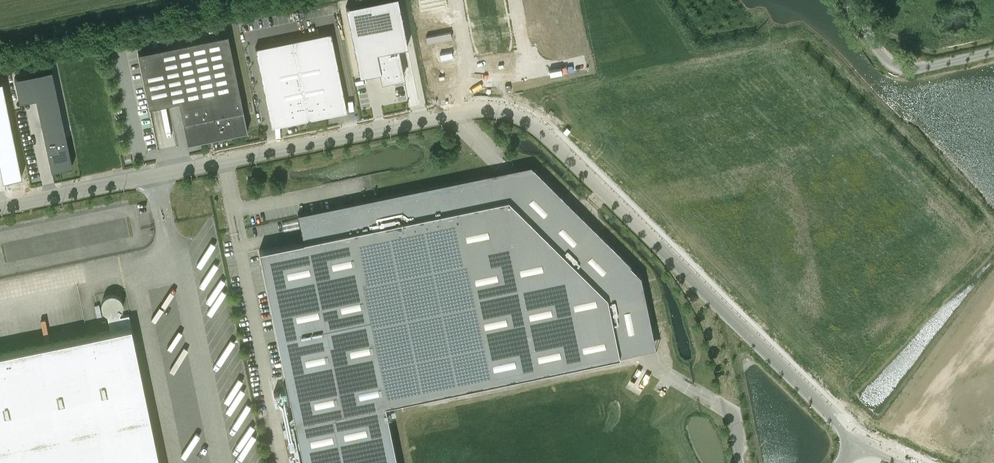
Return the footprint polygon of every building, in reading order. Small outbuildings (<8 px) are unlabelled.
[(346,6),(360,76),(380,72),(382,81),(403,77),(397,48),(408,46),(398,0),(375,0),(346,6)] [(331,32),(255,48),(271,126),(347,111),(331,32)] [(247,131),(227,35),(72,67),(84,121),(178,101),(187,144),(247,131)] [(52,70),(15,78),(20,102),(36,98),(51,171),(73,166),(52,70)] [(0,81),(0,165),(3,181),(22,177),(2,81),(0,81)] [(161,136),(159,126),(156,126),(159,148),(175,145),(174,138),(166,139),(165,135),(161,136)] [(509,174),(488,178),(491,192),(500,190),(606,296),(619,355),(649,351),(657,348),(643,278),(533,169),(523,171),(509,174)] [(259,250),(303,462),(398,462),(387,406),(619,355),(606,296),(553,243),(500,190),(491,192),(488,178),(301,217),(300,213),(298,214),(304,241),(259,250)] [(129,316),(120,318),(119,313),(120,313),(121,312),(121,311),(122,310),(122,309),(123,308),(123,306),(123,305),(123,304),(123,303),(122,302),(122,301),(122,300),(121,300),(120,298),(119,297),(118,296),(117,296),(116,295),(115,295),(114,295),(112,295),(111,295),(110,295),(109,295),(108,296),(106,296),(105,297),(104,298),(103,299),(102,301),(102,302),(102,303),(101,304),(101,306),(101,307),(101,308),(102,309),(102,311),(103,312),(104,312),(104,313),(106,314),(107,315),(111,332),(0,354),(0,462),(159,462),(129,316)]
